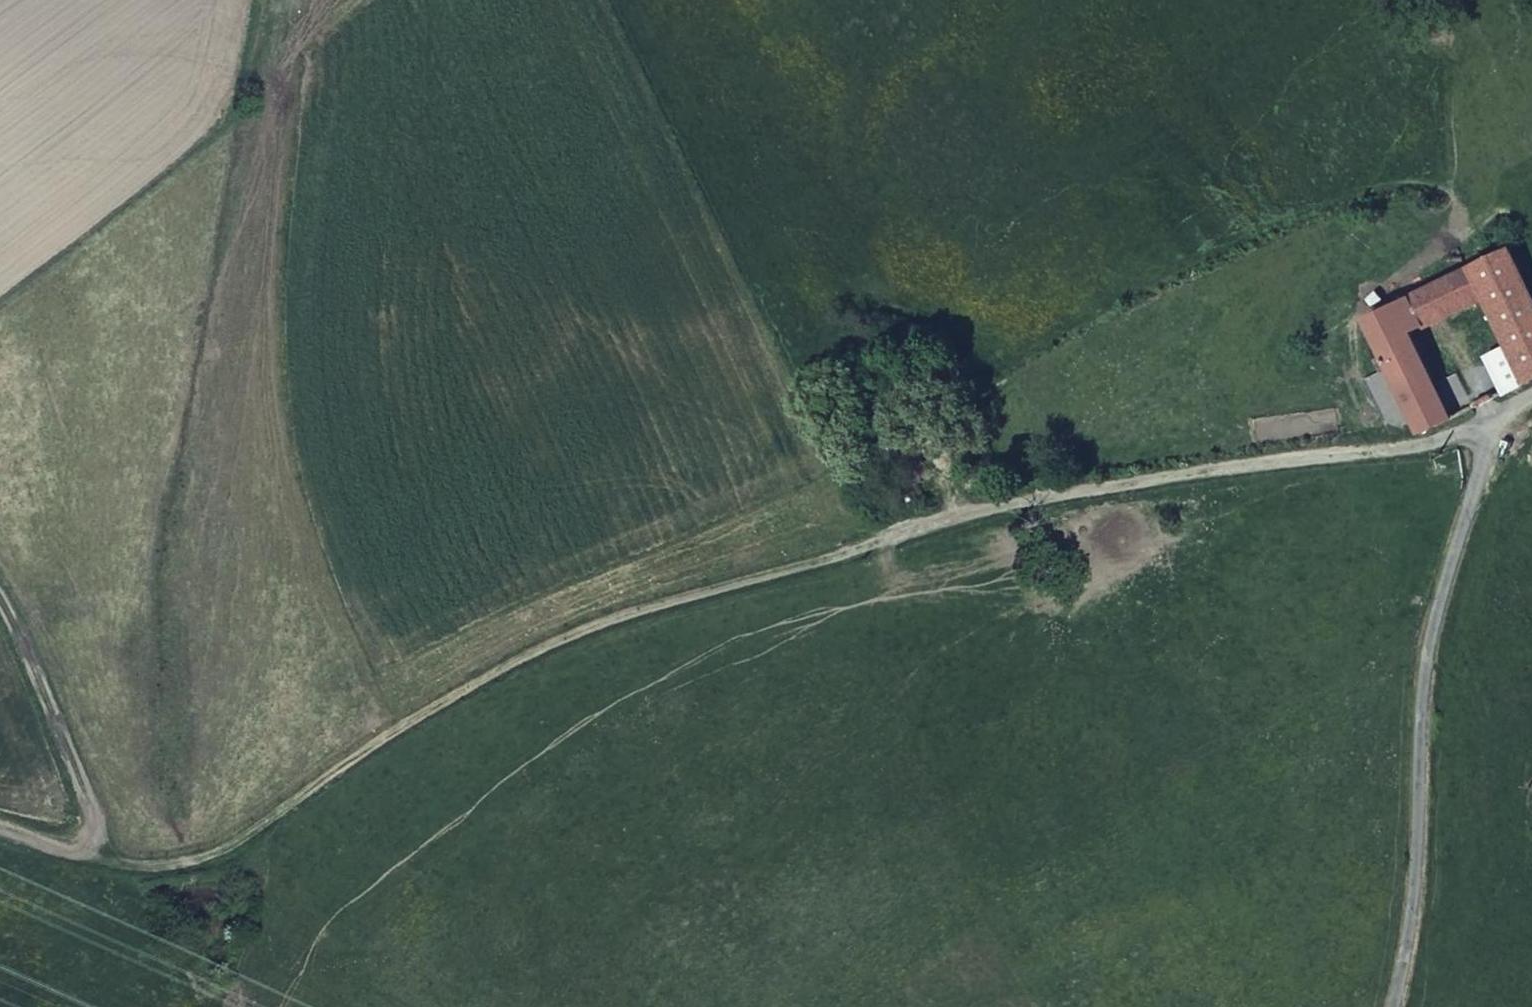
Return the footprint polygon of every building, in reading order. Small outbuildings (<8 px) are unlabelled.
[(1531,388),(1531,317),(1503,258),(1362,330),(1378,362),(1368,367),(1374,381),(1386,376),(1417,441),(1471,415),(1462,397),(1451,402),(1422,339),(1485,307),(1507,350),(1488,359),(1507,399),(1531,388)]
